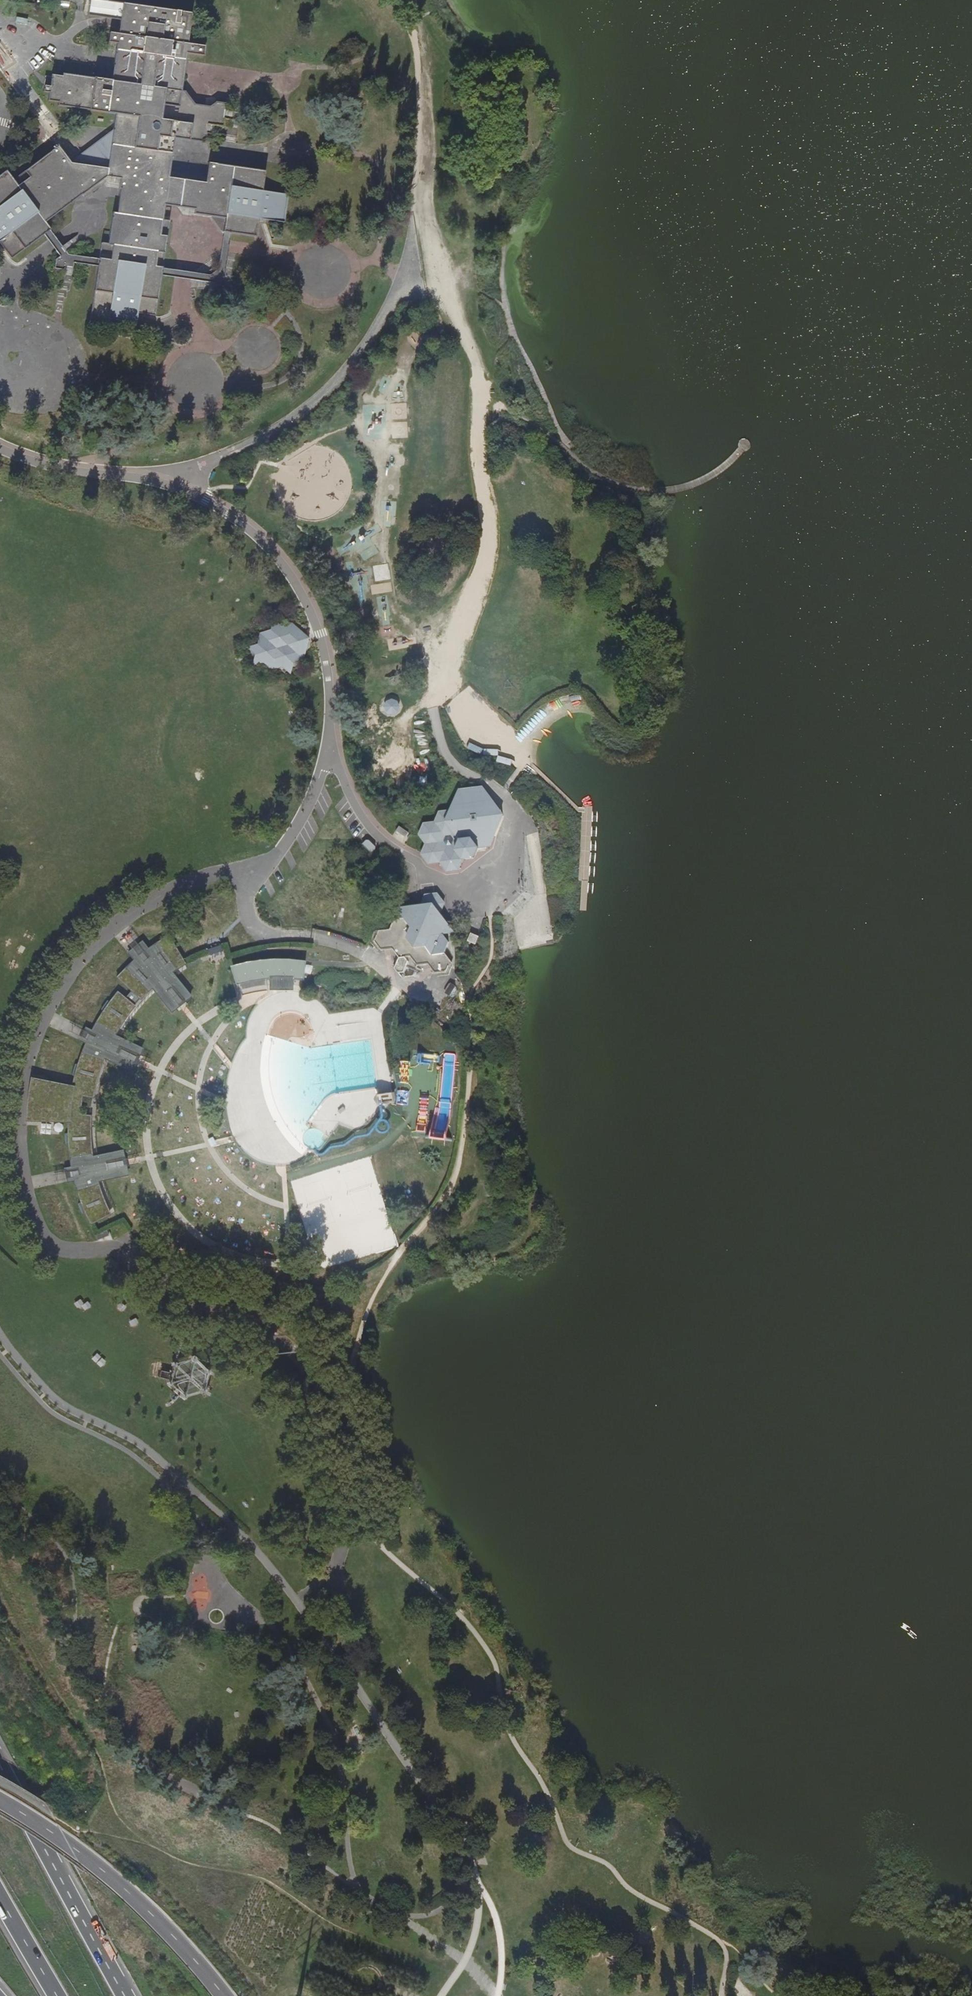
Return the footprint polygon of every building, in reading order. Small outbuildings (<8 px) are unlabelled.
[(104,177),(115,178),(119,179),(118,189),(120,189),(118,198),(116,214),(111,213),(107,245),(101,244),(98,263),(89,323),(107,325),(107,320),(135,324),(136,314),(154,316),(160,272),(161,268),(154,267),(155,253),(163,254),(165,237),(159,236),(161,220),(163,205),(188,209),(194,209),(193,214),(224,219),(223,232),(227,233),(255,237),(257,219),(266,220),(284,223),(287,196),(261,192),(264,172),(234,167),(207,163),(205,183),(167,178),(173,138),(205,142),(207,129),(207,124),(223,127),(225,114),(226,103),(216,102),(209,107),(194,105),(184,92),(179,91),(184,59),(185,53),(202,55),(203,46),(186,43),(191,12),(107,1),(108,0),(90,0),(88,15),(119,19),(118,28),(117,33),(108,32),(106,42),(115,43),(114,50),(110,80),(102,79),(91,77),(91,78),(63,74),(61,74),(60,76),(58,76),(50,75),(49,82),(48,87),(42,86),(41,92),(47,92),(46,101),(57,102),(56,105),(114,114),(112,129),(106,169),(69,164),(56,146),(49,152),(26,169),(18,175),(11,180),(4,171),(0,174),(0,245),(10,259),(45,232),(48,230),(42,223),(70,201),(74,198),(104,177)] [(283,624),(275,619),(270,628),(260,631),(259,642),(247,646),(255,653),(253,665),(263,662),(272,669),(282,666),(291,673),(294,662),(303,660),(306,650),(309,637),(302,630),(295,621),(283,624)] [(383,706),(386,712),(391,715),(397,712),(399,706),(397,701),(391,698),(386,701),(383,706)] [(424,825),(419,838),(426,847),(420,857),(429,866),(440,867),(448,874),(459,873),(464,864),(475,861),(480,851),(491,851),(505,819),(487,789),(459,792),(451,812),(440,814),(437,824),(424,825)] [(395,833),(407,836),(408,830),(397,827),(395,833)] [(419,907),(399,908),(397,912),(401,917),(406,924),(411,931),(408,939),(418,951),(427,949),(433,958),(446,955),(450,945),(444,936),(455,935),(448,925),(442,916),(445,903),(436,895),(424,896),(419,907)] [(474,944),(478,936),(469,932),(466,941),(474,944)] [(180,950),(170,935),(151,948),(145,939),(136,947),(127,954),(134,962),(115,977),(133,992),(127,998),(118,990),(103,1011),(91,1029),(85,1026),(79,1040),(85,1043),(78,1060),(75,1075),(73,1086),(31,1078),(28,1099),(27,1120),(68,1121),(71,1166),(64,1168),(67,1183),(74,1182),(90,1223),(115,1212),(105,1189),(104,1180),(129,1175),(125,1159),(123,1149),(98,1154),(94,1155),(93,1128),(95,1095),(98,1078),(105,1059),(108,1060),(131,1070),(134,1064),(138,1057),(143,1046),(119,1034),(135,1009),(155,991),(171,1013),(177,1009),(186,1001),(194,996),(175,970),(188,962),(186,960),(180,950)] [(261,960),(232,966),(237,982),(238,983),(269,980),(270,990),(294,990),(295,978),(303,979),(305,961),(288,959),(261,960)]
